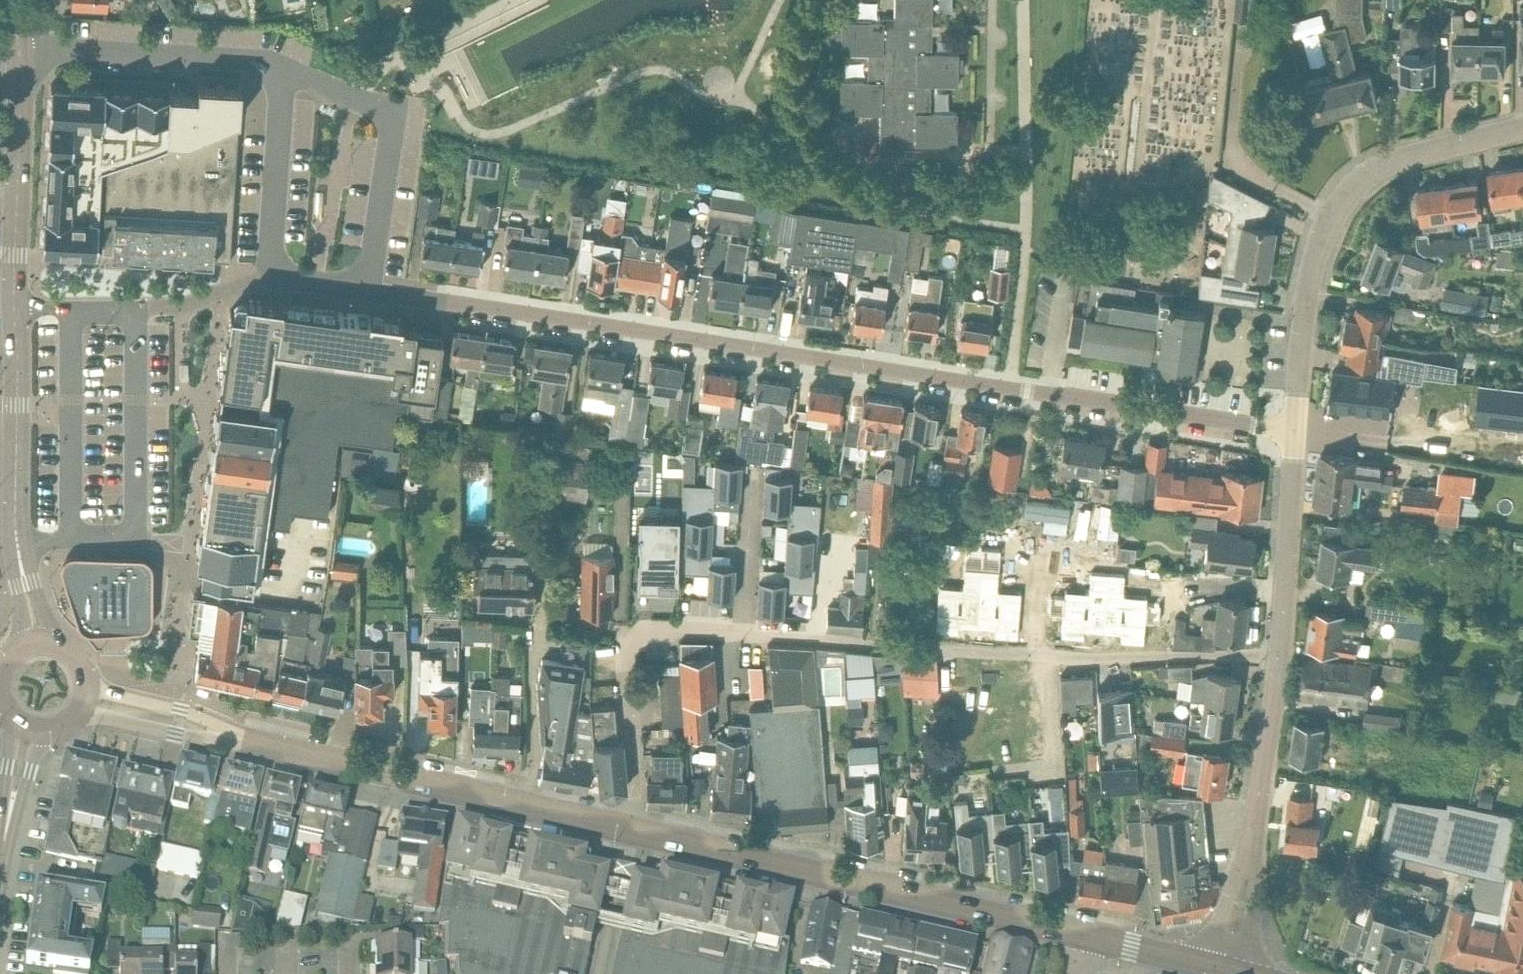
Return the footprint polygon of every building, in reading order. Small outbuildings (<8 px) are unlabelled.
[(173,20),(180,20),(180,10),(173,0),(159,0),(173,20)] [(842,24),(838,24),(837,37),(841,37),(841,52),(868,52),(868,80),(841,80),(841,83),(836,83),(836,96),(840,96),(840,111),(880,112),(879,152),(904,153),(904,137),(915,138),(915,143),(956,144),(957,112),(930,111),(930,83),(957,84),(958,70),(962,70),(963,56),(958,56),(958,52),(931,52),(932,0),(895,0),(894,16),(882,16),(882,20),(869,20),(869,18),(856,18),(856,20),(842,20),(842,24)] [(1262,0),(1238,0),(1236,18),(1260,21),(1262,0)] [(1363,0),(1336,0),(1336,16),(1339,16),(1343,25),(1322,31),(1333,74),(1305,81),(1306,86),(1305,86),(1313,116),(1377,100),(1370,70),(1357,73),(1349,40),(1367,36),(1363,16),(1363,0)] [(1478,71),(1479,26),(1465,26),(1465,14),(1455,13),(1455,9),(1441,9),(1441,31),(1455,32),(1455,40),(1453,40),(1452,71),(1478,71)] [(1436,38),(1420,38),(1417,38),(1417,28),(1414,25),(1404,25),(1401,28),(1400,78),(1412,78),(1412,82),(1423,83),(1423,78),(1436,78),(1436,38)] [(1481,26),(1479,26),(1478,71),(1504,72),(1505,42),(1504,42),(1504,29),(1494,29),(1494,41),(1480,41),(1481,26)] [(43,221),(42,249),(97,252),(102,168),(107,166),(147,153),(148,153),(178,141),(209,129),(239,117),(241,85),(199,82),(198,93),(169,91),(169,92),(106,89),(106,87),(50,84),(43,221)] [(178,141),(171,257),(230,260),(238,124),(239,124),(239,117),(209,129),(178,141)] [(861,140),(861,152),(877,152),(877,140),(861,140)] [(112,253),(171,257),(178,141),(148,153),(147,153),(107,166),(103,237),(113,238),(112,249),(112,253)] [(532,168),(529,187),(542,188),(544,170),(532,168)] [(1506,200),(1522,198),(1518,168),(1489,172),(1494,202),(1495,210),(1508,208),(1506,200)] [(1231,210),(1225,245),(1270,251),(1273,229),(1255,226),(1257,215),(1262,218),(1270,203),(1213,173),(1210,180),(1208,198),(1231,210)] [(1447,185),(1452,217),(1481,213),(1476,181),(1447,185)] [(1438,219),(1452,217),(1447,185),(1418,189),(1424,229),(1439,227),(1438,219)] [(1204,188),(1192,186),(1189,206),(1201,208),(1204,188)] [(418,213),(437,216),(440,194),(422,191),(418,213)] [(712,192),(709,213),(739,219),(737,233),(750,235),(755,200),(755,199),(712,192)] [(494,225),(498,203),(479,200),(476,222),(494,225)] [(769,241),(790,244),(796,208),(783,206),(762,203),(760,216),(773,218),(769,241)] [(849,267),(851,258),(857,218),(796,208),(790,244),(790,245),(788,257),(849,267)] [(580,245),(585,215),(572,213),(567,243),(580,245)] [(620,242),(622,232),(624,217),(607,214),(603,239),(605,239),(603,250),(592,249),(586,283),(613,287),(613,284),(618,253),(620,242)] [(670,217),(665,246),(658,291),(658,293),(679,297),(691,220),(670,217)] [(909,227),(857,218),(851,258),(873,262),(875,247),(893,250),(891,257),(904,259),(907,241),(909,227)] [(450,265),(454,239),(455,227),(427,223),(425,235),(424,235),(420,261),(450,265)] [(502,270),(533,275),(541,225),(534,224),(532,235),(522,233),(523,226),(508,224),(504,243),(506,244),(502,270)] [(1506,243),(1504,224),(1491,226),(1493,244),(1506,243)] [(549,227),(541,225),(533,275),(564,279),(568,252),(547,249),(549,236),(548,236),(549,227)] [(1492,245),(1490,226),(1477,228),(1479,246),(1492,245)] [(907,241),(922,243),(930,245),(932,230),(909,227),(907,241)] [(1509,229),(1511,243),(1522,241),(1522,227),(1509,229)] [(471,242),(454,239),(450,265),(480,270),(484,244),(482,244),(484,231),(473,230),(471,242)] [(618,253),(613,284),(658,291),(665,246),(639,242),(632,233),(622,232),(620,242),(618,253)] [(1431,254),(1429,240),(1428,233),(1416,235),(1418,249),(1425,255),(1431,254)] [(1471,234),(1454,236),(1456,250),(1473,248),(1471,234)] [(1429,240),(1431,254),(1456,250),(1454,236),(1429,240)] [(1403,248),(1396,246),(1378,239),(1364,276),(1389,285),(1389,283),(1404,289),(1408,279),(1427,286),(1435,265),(1402,252),(1403,248)] [(907,241),(904,259),(902,267),(918,270),(922,243),(907,241)] [(739,306),(746,256),(748,245),(729,242),(724,276),(712,274),(708,301),(739,306)] [(689,244),(688,251),(697,253),(698,246),(689,244)] [(1266,274),(1270,251),(1225,245),(1220,275),(1201,272),(1198,296),(1256,305),(1259,288),(1245,286),(1248,271),(1266,274)] [(1514,251),(1497,250),(1496,264),(1513,265),(1514,251)] [(758,258),(746,256),(739,306),(770,311),(776,269),(757,266),(758,258)] [(992,268),(989,296),(1005,297),(1008,269),(992,268)] [(829,321),(832,301),(835,277),(804,273),(798,316),(811,318),(813,323),(822,324),(825,320),(829,321)] [(934,336),(940,293),(943,277),(927,275),(925,290),(911,288),(909,304),(908,304),(904,331),(934,336)] [(1191,371),(1200,312),(1171,308),(1173,294),(1174,293),(1156,290),(1154,303),(1133,300),(1135,287),(1091,280),(1086,314),(1072,312),(1068,342),(1157,356),(1156,366),(1159,366),(1191,371)] [(881,331),(888,287),(888,285),(875,283),(874,288),(857,286),(851,326),(881,331)] [(1442,307),(1486,313),(1489,293),(1445,286),(1442,307)] [(221,388),(198,561),(204,562),(201,577),(208,578),(260,585),(268,523),(290,526),(292,510),(328,515),(338,438),(392,446),(397,410),(431,415),(437,376),(442,335),(415,332),(416,325),(412,325),(412,329),(400,327),(401,320),(282,303),(246,298),(245,301),(233,309),(230,309),(220,388),(221,388)] [(993,304),(973,301),(963,300),(956,343),(986,347),(993,304)] [(1397,303),(1394,318),(1422,325),(1425,310),(1397,303)] [(1348,311),(1344,331),(1380,338),(1385,339),(1388,325),(1390,312),(1377,309),(1358,306),(1356,312),(1348,311)] [(1344,331),(1340,351),(1349,352),(1348,359),(1367,363),(1380,365),(1378,377),(1396,379),(1423,382),(1423,377),(1456,381),(1458,366),(1426,360),(1382,351),(1383,349),(1385,339),(1380,338),(1344,331)] [(479,375),(480,365),(484,336),(454,332),(449,360),(454,361),(452,371),(461,372),(463,362),(468,363),(459,419),(471,421),(477,385),(477,386),(479,375)] [(484,336),(480,365),(511,369),(515,341),(484,336)] [(561,409),(567,369),(570,349),(536,344),(532,372),(545,374),(540,405),(561,409)] [(625,443),(633,393),(633,387),(618,385),(623,357),(590,352),(586,380),(586,381),(584,395),(603,398),(603,401),(614,403),(608,440),(625,443)] [(690,389),(683,388),(680,388),(683,367),(651,362),(647,388),(671,391),(668,414),(685,416),(690,389)] [(740,397),(732,395),(736,375),(704,370),(700,396),(720,399),(716,424),(735,427),(740,397)] [(1333,371),(1328,406),(1392,414),(1396,379),(1378,377),(1333,371)] [(479,375),(477,386),(485,387),(486,376),(479,375)] [(437,376),(431,415),(446,417),(452,379),(437,376)] [(776,419),(786,421),(789,405),(785,404),(788,383),(757,378),(753,406),(754,406),(751,420),(775,424),(776,419)] [(1491,424),(1510,427),(1522,428),(1522,388),(1496,385),(1491,424)] [(807,406),(806,412),(829,415),(827,428),(831,429),(839,430),(842,413),(838,413),(841,392),(810,387),(807,406)] [(633,393),(625,443),(642,445),(649,395),(633,393)] [(839,430),(837,443),(843,444),(843,442),(867,446),(863,473),(871,474),(883,398),(863,395),(860,420),(848,418),(846,431),(839,430)] [(903,401),(883,398),(871,474),(888,477),(892,452),(895,452),(896,448),(900,418),(903,401)] [(903,407),(898,435),(909,437),(911,434),(934,437),(939,407),(914,403),(914,408),(903,407)] [(557,409),(553,433),(569,435),(573,411),(557,409)] [(980,445),(982,434),(985,414),(961,410),(957,435),(947,434),(941,473),(963,476),(968,443),(980,445)] [(501,411),(499,424),(513,426),(515,413),(501,411)] [(699,452),(704,417),(687,414),(682,450),(699,452)] [(789,467),(791,453),(783,452),(784,440),(767,438),(767,440),(752,438),(753,426),(740,424),(735,459),(761,462),(762,459),(764,459),(763,464),(789,467)] [(794,428),(791,453),(789,467),(803,469),(808,430),(794,428)] [(831,429),(829,441),(837,443),(839,430),(831,429)] [(1098,473),(1100,462),(1103,442),(1064,436),(1060,467),(1098,473)] [(371,446),(343,442),(339,472),(367,475),(371,446)] [(464,473),(489,474),(490,442),(464,442),(464,473)] [(988,482),(1014,486),(1020,450),(994,445),(988,482)] [(892,452),(888,477),(903,479),(909,480),(914,451),(910,451),(896,448),(895,452),(892,452)] [(1383,476),(1383,475),(1384,464),(1354,460),(1354,458),(1321,454),(1317,486),(1335,489),(1337,472),(1352,474),(1352,471),(1367,473),(1367,474),(1383,476)] [(541,457),(535,495),(584,502),(590,464),(541,457)] [(844,460),(842,471),(854,474),(855,466),(851,461),(844,460)] [(682,505),(713,507),(714,495),(740,497),(742,462),(715,461),(713,485),(683,483),(682,505)] [(1118,487),(1116,507),(1120,508),(1120,507),(1140,510),(1141,503),(1145,470),(1145,467),(1121,464),(1118,487)] [(1141,501),(1154,502),(1217,510),(1221,477),(1158,469),(1147,468),(1145,467),(1141,501)] [(1439,488),(1459,490),(1471,492),(1473,473),(1439,469),(1437,488),(1439,488)] [(1335,489),(1317,486),(1315,503),(1349,507),(1352,482),(1392,487),(1394,476),(1383,475),(1383,476),(1367,474),(1367,473),(1352,471),(1352,474),(1337,472),(1335,489)] [(1221,477),(1217,510),(1257,515),(1262,477),(1222,472),(1221,477)] [(397,479),(371,475),(367,505),(393,508),(397,479)] [(787,523),(819,525),(821,503),(790,501),(792,477),(765,476),(763,510),(788,511),(787,523)] [(857,509),(871,509),(872,479),(858,478),(857,509)] [(872,479),(871,509),(869,539),(886,540),(889,480),(872,479)] [(1116,507),(1118,487),(1091,484),(1089,499),(1102,500),(1101,506),(1116,507)] [(1404,508),(1436,511),(1439,488),(1437,488),(1406,485),(1404,508)] [(1435,520),(1456,522),(1459,490),(1439,488),(1436,511),(1435,520)] [(1068,522),(1070,508),(1026,502),(1024,516),(1068,522)] [(682,505),(681,551),(711,553),(713,507),(682,505)] [(1116,507),(1101,506),(1098,537),(1117,539),(1120,508),(1116,507)] [(728,520),(738,520),(739,509),(729,508),(728,520)] [(1217,516),(1197,514),(1186,513),(1184,527),(1190,528),(1189,543),(1206,545),(1203,563),(1231,567),(1250,570),(1254,540),(1226,536),(1226,531),(1215,530),(1217,516)] [(637,557),(636,587),(677,588),(678,574),(678,551),(678,516),(638,515),(638,545),(639,545),(639,558),(637,557)] [(1456,522),(1435,520),(1403,517),(1402,532),(1455,537),(1456,522)] [(762,522),(761,534),(771,535),(772,523),(762,522)] [(787,523),(785,568),(814,570),(819,525),(787,523)] [(1342,543),(1345,526),(1325,523),(1317,575),(1349,580),(1351,562),(1376,566),(1386,567),(1389,567),(1391,565),(1393,564),(1394,562),(1395,555),(1394,552),(1392,550),(1390,549),(1379,547),(1379,548),(1342,543)] [(886,540),(869,539),(868,566),(884,567),(886,540)] [(938,585),(934,633),(958,635),(959,626),(977,628),(983,546),(965,544),(963,571),(962,587),(938,585)] [(860,630),(862,610),(866,547),(854,546),(851,592),(841,592),(840,608),(828,607),(826,628),(860,630)] [(983,546),(977,628),(994,629),(993,637),(1018,639),(1022,591),(998,589),(1001,548),(983,546)] [(461,569),(460,586),(472,586),(478,587),(478,588),(478,608),(534,609),(534,589),(534,587),(528,587),(529,577),(531,577),(531,573),(529,573),(529,554),(486,553),(486,551),(480,551),(479,553),(474,553),(461,552),(461,569)] [(711,553),(681,551),(681,573),(708,575),(707,598),(734,600),(736,566),(710,564),(711,553)] [(581,614),(612,615),(613,555),(582,554),(582,569),(581,569),(581,576),(582,576),(581,614)] [(100,555),(93,555),(92,555),(91,556),(90,557),(74,557),(71,558),(67,559),(65,562),(63,565),(63,569),(63,573),(65,577),(64,577),(63,578),(63,579),(66,588),(67,589),(68,589),(69,589),(79,621),(80,624),(83,627),(86,629),(90,629),(94,629),(122,629),(122,630),(123,631),(124,632),(132,632),(133,631),(134,631),(134,630),(134,629),(138,629),(142,629),(145,627),(148,624),(150,621),(150,617),(150,601),(151,601),(152,601),(153,600),(153,591),(153,590),(152,590),(151,589),(150,589),(151,569),(150,565),(148,562),(145,559),(142,557),(138,557),(102,557),(102,556),(102,555),(101,555),(100,555)] [(362,578),(363,567),(334,565),(333,576),(362,578)] [(812,592),(814,570),(785,568),(784,580),(759,578),(757,613),(783,614),(784,613),(785,590),(812,592)] [(1064,589),(1060,637),(1084,639),(1085,632),(1103,633),(1107,572),(1090,571),(1090,574),(1088,591),(1065,590),(1064,589)] [(1107,572),(1103,633),(1121,634),(1120,642),(1144,644),(1147,602),(1148,597),(1124,595),(1126,574),(1107,572)] [(254,688),(269,692),(275,665),(277,649),(283,650),(288,629),(304,632),(308,609),(225,599),(205,596),(193,594),(188,635),(200,637),(198,653),(196,652),(193,670),(195,670),(195,675),(254,689),(254,688)] [(1246,603),(1226,600),(1219,599),(1217,618),(1202,617),(1200,632),(1184,631),(1185,619),(1173,618),(1172,648),(1214,649),(1215,638),(1242,640),(1246,603)] [(407,601),(407,624),(431,623),(430,600),(407,601)] [(1367,602),(1366,615),(1407,621),(1407,620),(1423,622),(1425,612),(1408,610),(1409,607),(1367,602)] [(301,700),(318,626),(322,611),(308,609),(304,632),(288,629),(283,650),(280,664),(273,693),(301,700)] [(1365,618),(1332,613),(1312,610),(1307,647),(1355,654),(1358,641),(1342,639),(1343,629),(1363,632),(1365,618)] [(885,612),(883,635),(924,637),(925,615),(885,612)] [(462,621),(461,642),(473,643),(474,639),(474,622),(462,621)] [(506,625),(492,624),(491,645),(505,645),(506,625)] [(318,626),(301,700),(339,709),(346,679),(317,672),(320,660),(324,661),(332,629),(318,626)] [(567,638),(566,647),(580,649),(586,650),(586,641),(567,638)] [(712,642),(680,640),(681,658),(681,664),(682,687),(683,702),(685,724),(686,738),(708,737),(706,709),(716,709),(715,700),(713,662),(713,656),(712,642)] [(355,692),(354,712),(372,712),(372,711),(382,711),(382,697),(385,697),(385,695),(392,695),(392,675),(393,660),(406,661),(405,643),(396,644),(389,644),(372,644),(356,643),(356,659),(356,673),(355,673),(355,688),(355,692)] [(459,674),(460,644),(430,643),(429,653),(419,652),(417,708),(427,708),(426,725),(436,725),(436,726),(454,727),(456,674),(459,674)] [(758,810),(774,809),(776,830),(828,826),(826,805),(819,704),(817,680),(816,665),(814,647),(768,645),(774,707),(751,709),(757,797),(758,810)] [(845,650),(814,647),(816,665),(822,665),(827,659),(827,654),(845,656),(845,651),(845,650)] [(876,695),(874,682),(873,653),(845,651),(845,656),(846,697),(876,695)] [(874,682),(904,679),(903,656),(873,653),(874,682)] [(935,658),(903,656),(904,679),(905,695),(937,694),(935,658)] [(587,787),(599,789),(592,708),(590,708),(591,715),(576,712),(584,665),(542,659),(541,667),(539,666),(539,668),(540,668),(538,683),(537,682),(537,684),(538,684),(538,692),(537,692),(537,694),(538,694),(539,701),(537,701),(537,703),(539,703),(539,710),(538,710),(538,712),(539,712),(540,719),(538,719),(538,721),(540,721),(540,728),(539,728),(539,730),(541,730),(541,737),(539,737),(540,739),(541,739),(546,739),(538,782),(586,790),(587,787)] [(1372,669),(1325,662),(1305,659),(1299,698),(1366,708),(1372,669)] [(767,696),(766,664),(750,665),(751,696),(767,696)] [(1203,700),(1234,704),(1238,678),(1207,674),(1191,677),(1191,665),(1168,665),(1157,666),(1158,676),(1169,675),(1169,679),(1191,678),(1188,697),(1203,699),(1203,700)] [(497,722),(495,752),(518,753),(520,723),(519,723),(520,704),(508,704),(509,675),(492,674),(491,684),(491,687),(495,688),(494,699),(494,722),(497,722)] [(1075,701),(1093,700),(1091,674),(1060,676),(1062,713),(1076,712),(1075,701)] [(472,683),(470,720),(474,721),(472,751),(495,752),(497,722),(494,722),(494,699),(495,688),(491,687),(491,684),(472,683)] [(1499,700),(1522,702),(1522,685),(1515,684),(1515,688),(1500,686),(1499,700)] [(685,724),(683,702),(682,687),(660,688),(662,725),(685,724)] [(1098,732),(1111,731),(1111,735),(1135,734),(1131,688),(1097,690),(1098,732)] [(1234,704),(1203,700),(1202,712),(1190,711),(1189,725),(1231,730),(1234,704)] [(861,705),(847,705),(848,723),(862,722),(861,705)] [(592,708),(599,789),(604,790),(603,793),(615,795),(626,788),(622,741),(618,741),(615,706),(592,708)] [(1366,711),(1364,724),(1389,727),(1390,713),(1366,711)] [(1151,731),(1184,736),(1186,721),(1153,717),(1151,731)] [(728,818),(738,723),(729,722),(728,738),(719,737),(714,784),(713,784),(709,816),(728,818)] [(1296,722),(1290,758),(1310,761),(1349,767),(1355,730),(1296,722)] [(759,821),(758,810),(757,797),(750,796),(751,788),(750,788),(751,784),(744,783),(748,740),(746,724),(738,723),(728,818),(747,820),(759,821)] [(1182,754),(1184,736),(1151,731),(1148,750),(1182,754)] [(1227,757),(1207,753),(1185,750),(1180,784),(1221,790),(1227,757)] [(684,806),(685,786),(685,782),(682,782),(682,754),(652,754),(651,781),(647,781),(647,805),(684,806)] [(61,776),(62,782),(110,793),(110,791),(116,767),(66,756),(66,755),(61,776)] [(193,793),(200,762),(181,758),(176,781),(170,804),(188,808),(191,792),(193,793)] [(879,760),(863,761),(850,761),(851,772),(844,772),(845,789),(845,790),(846,801),(845,801),(845,804),(848,846),(866,845),(884,844),(883,824),(880,789),(881,789),(879,760)] [(923,760),(911,760),(911,774),(923,774),(923,760)] [(200,762),(193,793),(211,797),(218,766),(200,762)] [(1137,765),(1100,767),(1101,794),(1139,792),(1137,765)] [(258,796),(263,776),(226,768),(222,787),(219,799),(214,824),(250,832),(258,796)] [(160,833),(172,780),(123,769),(111,824),(126,828),(127,825),(160,833)] [(952,782),(964,781),(964,771),(951,772),(952,782)] [(703,774),(692,774),(693,790),(703,790),(703,774)] [(267,777),(246,870),(266,874),(272,847),(289,851),(296,821),(291,819),(294,809),(295,809),(300,785),(267,777)] [(1074,778),(1066,778),(1071,833),(1084,832),(1082,799),(1076,799),(1074,778)] [(110,793),(62,782),(46,852),(96,864),(101,865),(104,855),(103,855),(110,825),(107,825),(114,792),(110,791),(110,793)] [(903,854),(923,855),(925,818),(927,786),(907,785),(903,854)] [(939,787),(927,786),(925,818),(923,855),(943,857),(946,819),(937,819),(939,787)] [(322,843),(324,844),(338,847),(345,814),(348,801),(349,796),(309,787),(308,787),(298,833),(323,838),(322,843)] [(1218,881),(1210,882),(1202,797),(1144,793),(1139,793),(1142,819),(1144,842),(1151,841),(1153,895),(1154,919),(1162,919),(1203,911),(1213,895),(1219,885),(1218,881)] [(1490,806),(1503,808),(1505,796),(1491,794),(1490,806)] [(1312,799),(1310,799),(1290,796),(1284,844),(1318,848),(1320,829),(1305,827),(1307,812),(1311,812),(1312,799)] [(1429,878),(1436,847),(1448,800),(1390,796),(1375,864),(1429,878)] [(204,822),(214,824),(219,799),(210,797),(204,822)] [(1448,800),(1436,847),(1480,858),(1508,865),(1518,816),(1448,800)] [(994,845),(992,810),(991,810),(991,811),(968,813),(967,801),(955,802),(954,802),(959,863),(974,862),(985,861),(985,854),(984,854),(983,846),(994,845)] [(1139,809),(1127,810),(1128,820),(1140,819),(1139,809)] [(1020,855),(1031,854),(1029,819),(1028,819),(1005,821),(1004,810),(992,811),(992,810),(994,845),(996,872),(1011,870),(1011,871),(1022,870),(1021,863),(1020,855)] [(419,833),(421,815),(403,812),(398,844),(382,842),(378,867),(395,869),(397,855),(421,858),(424,833),(419,833)] [(376,821),(345,814),(338,847),(324,844),(322,853),(330,855),(366,864),(376,821)] [(424,833),(421,858),(414,907),(436,910),(444,851),(442,850),(446,818),(421,815),(419,833),(424,833)] [(1029,819),(1031,854),(1033,880),(1048,879),(1048,880),(1059,878),(1058,871),(1057,863),(1068,862),(1068,865),(1070,865),(1068,827),(1067,827),(1067,828),(1043,830),(1042,818),(1029,819)] [(1129,843),(1144,842),(1142,819),(1140,819),(1128,820),(1127,821),(1129,843)] [(458,820),(445,880),(440,926),(448,925),(449,958),(455,959),(456,973),(584,973),(608,871),(605,871),(604,870),(594,865),(585,857),(484,834),(484,833),(486,827),(458,820)] [(161,843),(148,841),(145,861),(157,863),(161,843)] [(157,869),(169,872),(175,848),(162,845),(157,869)] [(175,848),(169,872),(185,875),(190,851),(175,848)] [(205,855),(190,851),(185,875),(200,879),(205,855)] [(155,867),(104,855),(101,865),(96,864),(93,876),(109,879),(109,877),(150,887),(155,867)] [(1082,859),(1069,857),(1070,864),(1070,865),(1070,870),(1079,872),(1078,879),(1075,899),(1104,904),(1108,877),(1103,876),(1105,863),(1102,862),(1082,859)] [(1108,877),(1104,904),(1133,908),(1138,882),(1135,881),(1138,866),(1105,860),(1105,863),(1103,876),(1108,877)] [(1510,865),(1507,878),(1477,872),(1470,906),(1453,902),(1441,955),(1498,967),(1497,973),(1522,973),(1522,868),(1510,865)] [(234,904),(243,871),(222,866),(213,898),(234,904)] [(788,940),(781,938),(792,897),(764,891),(762,898),(662,875),(651,878),(650,878),(638,878),(636,878),(635,878),(613,973),(784,973),(788,940)] [(103,917),(108,891),(95,888),(94,892),(71,890),(71,888),(38,884),(26,963),(54,967),(53,973),(62,973),(92,973),(96,952),(68,948),(73,912),(103,917)] [(1433,931),(1439,911),(1446,889),(1433,885),(1421,923),(1410,920),(1409,923),(1398,920),(1401,910),(1393,908),(1392,909),(1372,903),(1366,924),(1350,919),(1342,944),(1358,949),(1377,955),(1376,959),(1398,966),(1404,945),(1425,951),(1431,930),(1433,931)] [(305,929),(309,896),(284,893),(280,926),(305,929)] [(353,922),(369,923),(374,899),(359,895),(353,922)] [(240,900),(232,931),(247,931),(254,903),(240,900)] [(352,903),(350,903),(339,900),(337,909),(335,918),(314,913),(313,921),(311,927),(313,927),(333,927),(350,927),(351,922),(352,916),(355,904),(352,903)] [(194,905),(194,910),(192,925),(219,929),(222,909),(194,905)] [(849,963),(860,916),(842,912),(842,911),(811,906),(801,963),(830,968),(829,973),(848,973),(849,963)] [(848,973),(879,973),(891,922),(860,915),(860,916),(849,963),(848,973)] [(920,928),(891,922),(879,973),(910,973),(920,928)] [(376,940),(376,959),(411,960),(411,937),(425,938),(426,927),(396,927),(396,940),(376,940)] [(920,928),(910,973),(939,973),(939,972),(940,973),(949,935),(920,928)] [(940,973),(946,973),(970,973),(978,942),(949,935),(940,973)] [(1032,946),(993,937),(989,956),(984,973),(1026,973),(1032,946)] [(141,955),(121,955),(121,941),(107,941),(107,969),(120,969),(120,973),(141,973),(141,955)] [(141,955),(141,973),(162,973),(163,969),(175,969),(175,959),(176,959),(176,941),(141,941),(141,955)] [(1300,942),(1297,951),(1304,953),(1307,945),(1300,942)] [(175,969),(175,973),(197,973),(210,973),(210,945),(197,945),(197,959),(176,959),(175,959),(175,969)] [(371,973),(418,973),(418,961),(411,961),(411,960),(376,959),(376,969),(371,969),(371,973)]
